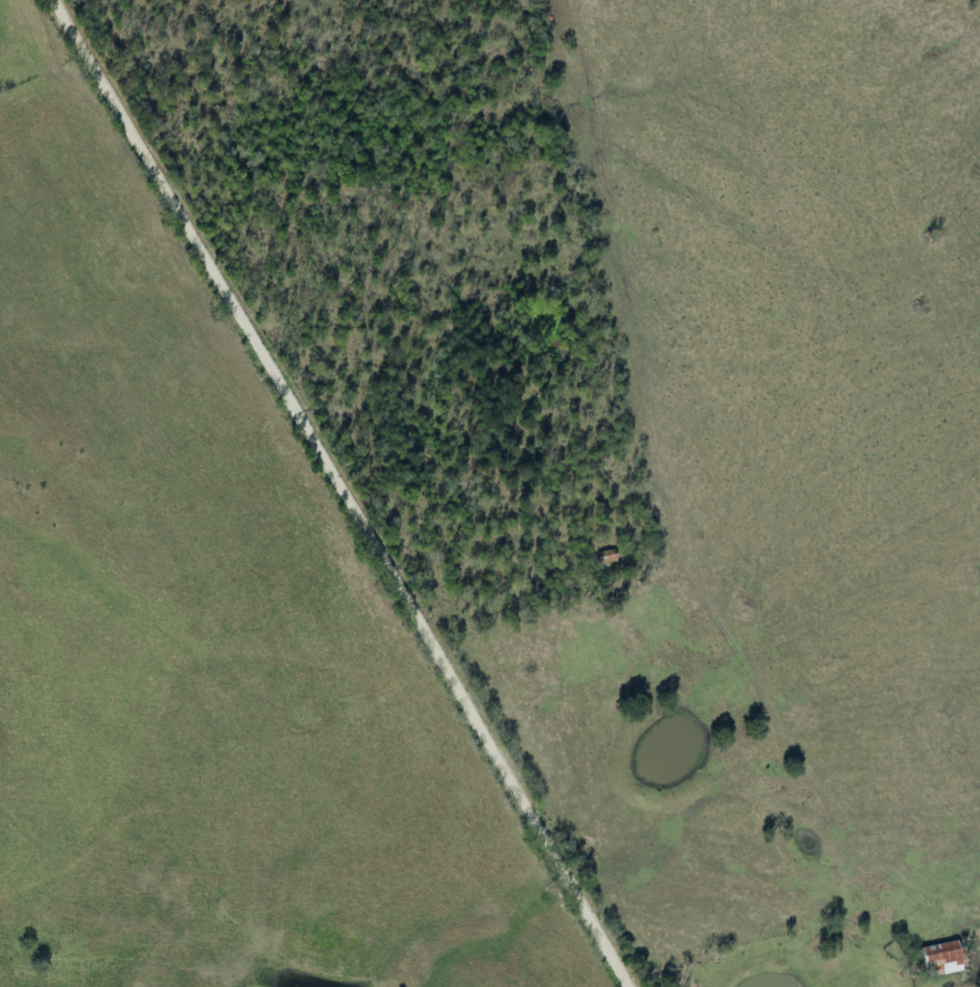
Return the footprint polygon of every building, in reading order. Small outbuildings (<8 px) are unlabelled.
[(921,948),(925,968),(933,967),(935,976),(962,970),(956,940),(921,948)]
